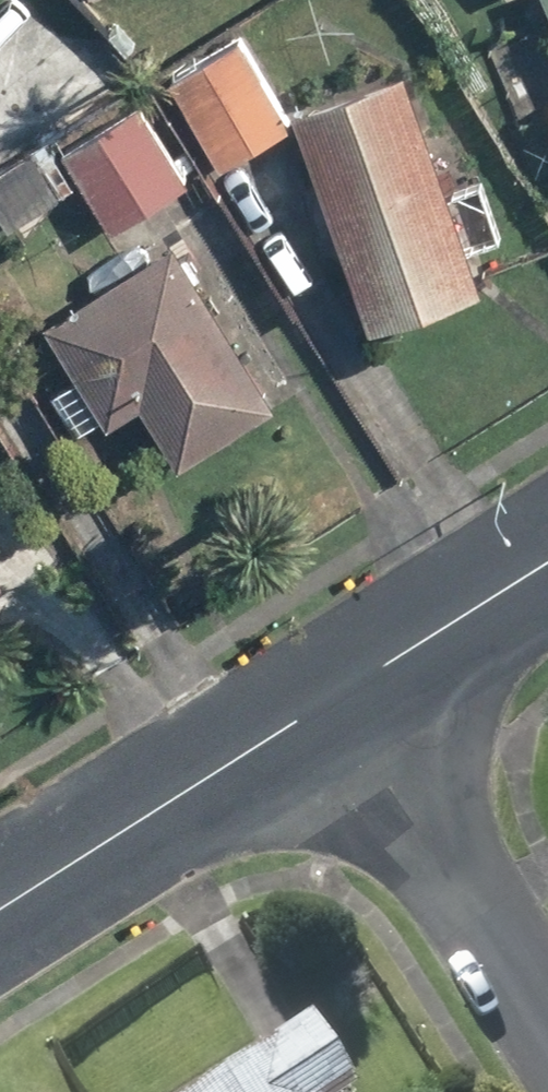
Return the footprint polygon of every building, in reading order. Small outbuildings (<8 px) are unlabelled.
[(244,38),(168,81),(219,171),(294,129),(244,38)] [(410,76),(295,114),(370,334),(484,296),(410,76)] [(190,184),(137,100),(56,150),(82,192),(108,234),(190,184)] [(56,150),(46,133),(0,162),(0,221),(10,237),(82,192),(56,150)] [(108,429),(142,407),(182,468),(277,406),(169,242),(165,245),(14,343),(75,435),(101,418),(108,429)] [(299,1030),(203,1091),(339,1091),(299,1030)]
